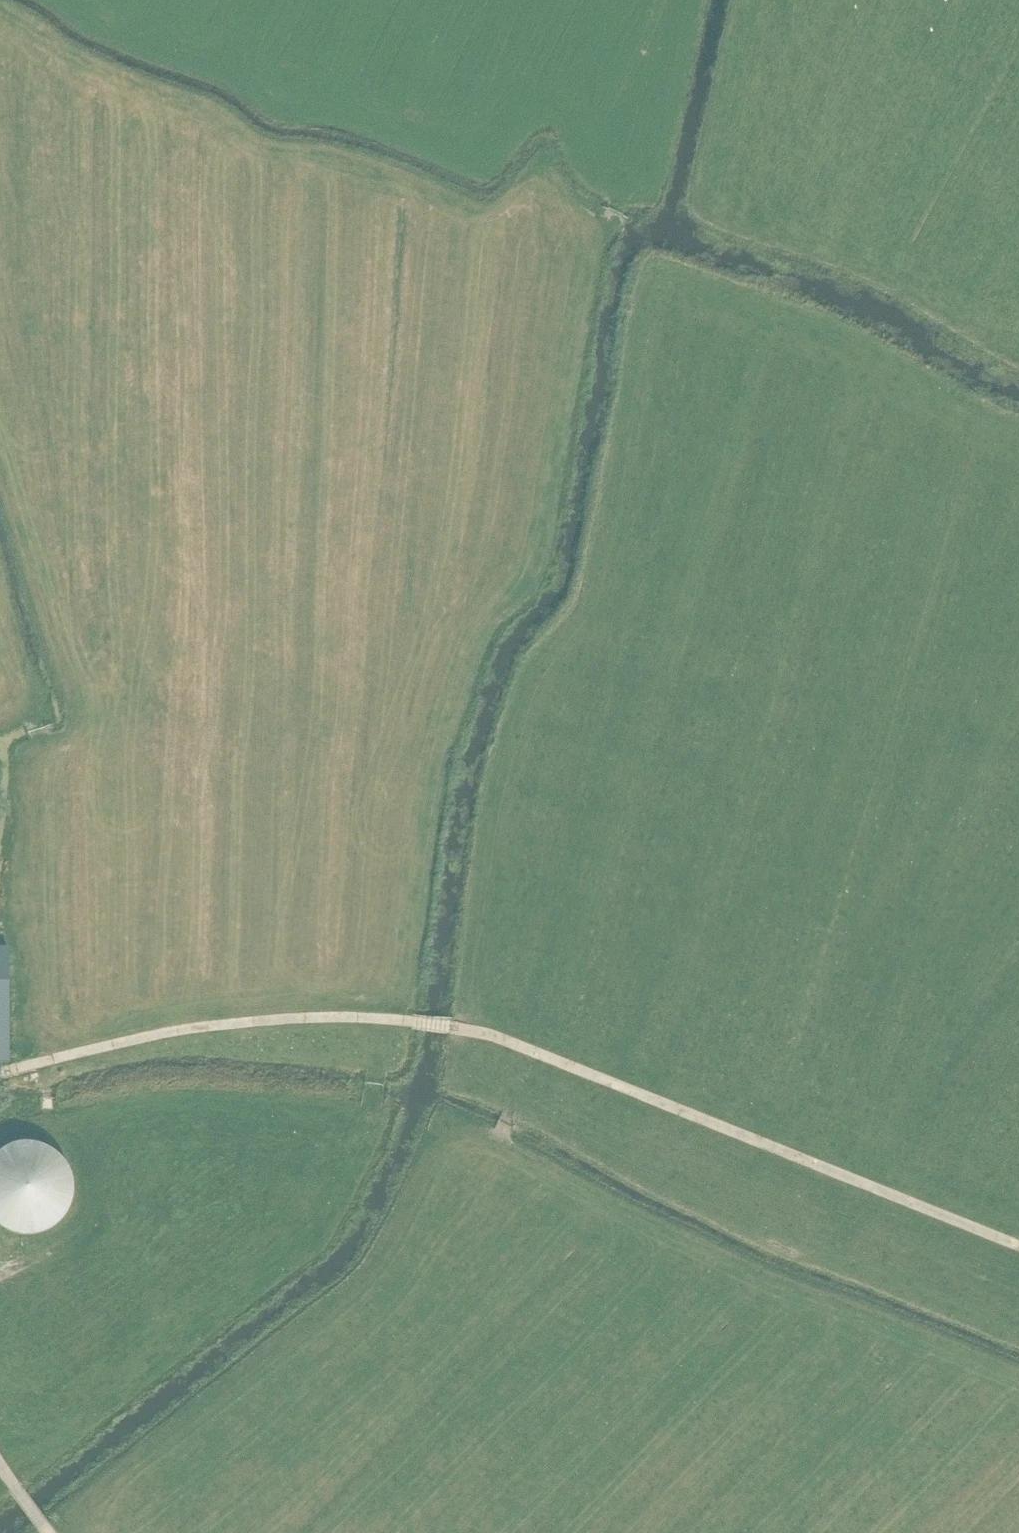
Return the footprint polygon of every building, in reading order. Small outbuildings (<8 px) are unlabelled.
[(0,1228),(2,1230),(6,1231),(8,1232),(10,1233),(13,1234),(15,1235),(17,1235),(21,1236),(23,1236),(25,1236),(27,1236),(29,1236),(32,1235),(34,1235),(38,1234),(41,1233),(43,1233),(45,1232),(47,1231),(49,1230),(51,1228),(54,1227),(56,1225),(58,1223),(60,1221),(62,1219),(64,1216),(65,1214),(66,1213),(68,1210),(69,1207),(70,1204),(71,1200),(72,1194),(73,1191),(73,1188),(73,1185),(72,1180),(71,1175),(70,1172),(67,1166),(64,1162),(60,1157),(57,1154),(52,1150),(47,1147),(45,1146),(43,1145),(41,1144),(39,1144),(36,1143),(33,1143),(31,1142),(29,1142),(27,1142),(24,1142),(21,1142),(17,1143),(15,1143),(13,1144),(10,1145),(6,1146),(2,1148),(0,1150),(0,1228)]
